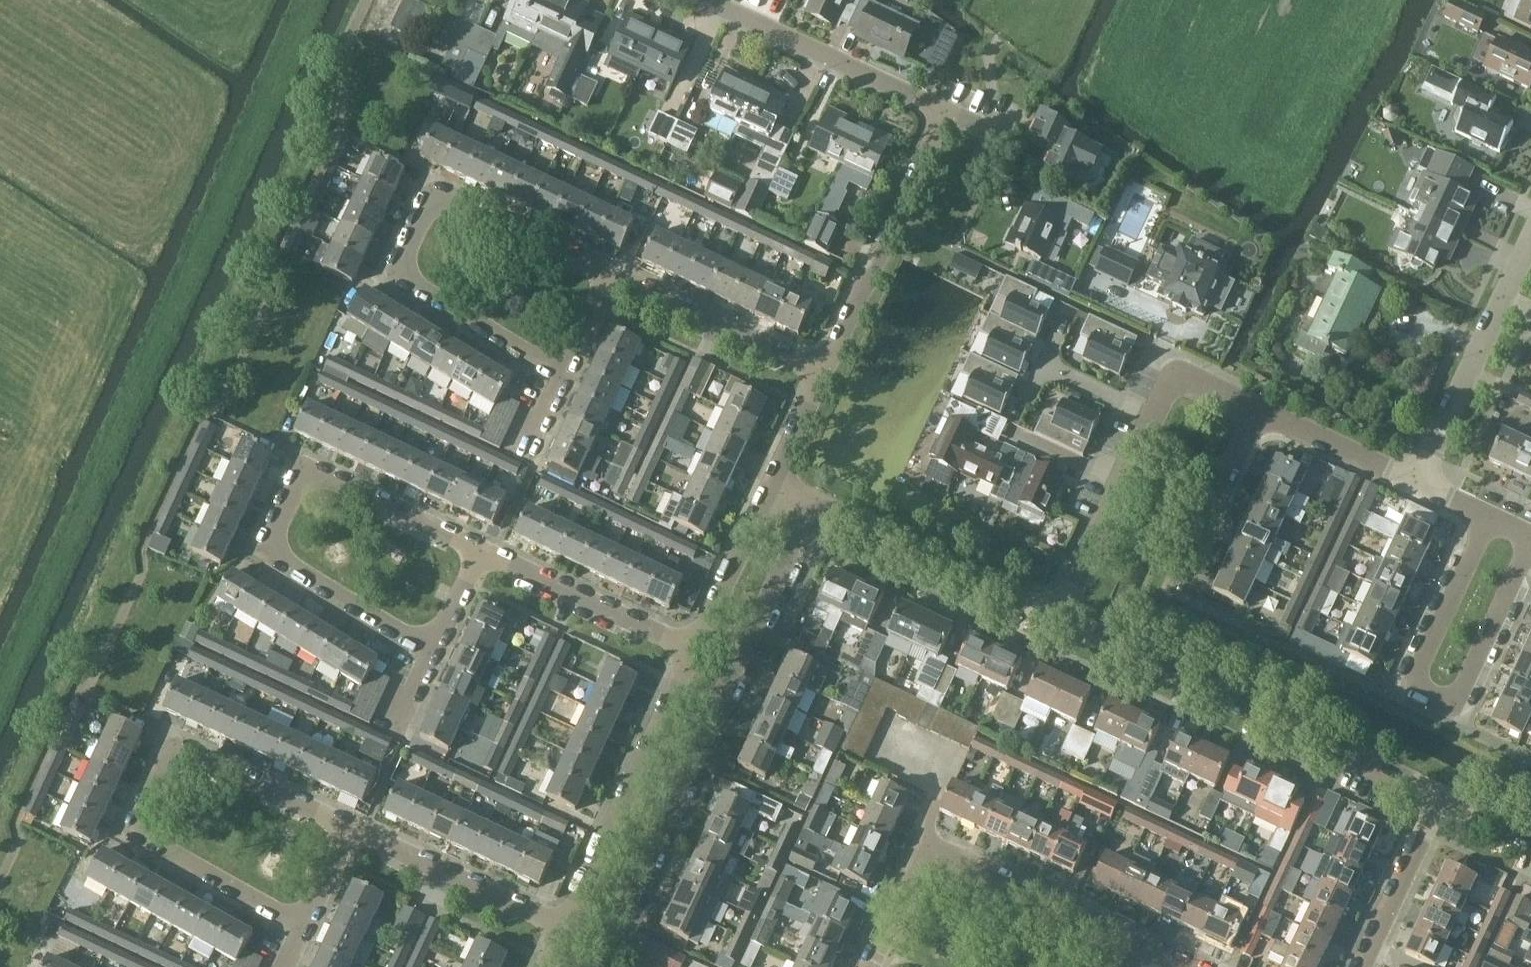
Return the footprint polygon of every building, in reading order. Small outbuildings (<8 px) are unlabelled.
[(411,0),(405,0),(392,28),(413,38),(428,8),(411,0)] [(539,31),(553,0),(516,0),(502,30),(500,29),(497,38),(479,29),(467,54),(486,63),(494,48),(499,51),(508,32),(533,44),(539,31)] [(565,55),(586,8),(588,5),(576,0),(566,0),(564,3),(558,0),(553,0),(539,31),(557,40),(553,49),(565,55)] [(852,26),(864,0),(813,0),(807,13),(838,27),(841,20),(852,26)] [(852,26),(862,31),(859,37),(903,58),(917,27),(874,7),(878,0),(864,0),(852,26)] [(1505,17),(1530,30),(1530,0),(1526,0),(1525,2),(1521,0),(1513,0),(1505,17)] [(1445,18),(1478,34),(1486,17),(1453,2),(1445,18)] [(548,88),(569,98),(580,76),(607,18),(586,8),(565,55),(563,58),(548,88)] [(1489,11),(1487,14),(1497,19),(1499,15),(1489,11)] [(611,57),(607,66),(637,80),(642,71),(657,38),(660,31),(645,24),(630,17),(611,57)] [(452,47),(467,54),(479,29),(459,20),(449,42),(453,44),(452,47)] [(657,38),(642,71),(672,86),(691,45),(675,38),(660,31),(657,38)] [(928,64),(943,72),(960,40),(945,32),(928,64)] [(1499,40),(1486,69),(1487,70),(1489,74),(1493,76),(1497,77),(1500,76),(1530,90),(1530,88),(1530,55),(1499,40)] [(443,66),(458,73),(467,54),(452,47),(443,66)] [(474,90),(486,63),(467,54),(458,73),(455,81),(474,90)] [(1426,85),(1455,99),(1462,102),(1459,109),(1454,120),(1457,130),(1456,133),(1472,141),(1472,143),(1481,147),(1484,146),(1500,154),(1502,151),(1505,149),(1509,142),(1507,138),(1514,125),(1491,114),(1497,100),(1433,70),(1426,85)] [(727,71),(708,111),(709,112),(738,126),(754,93),(757,85),(742,78),(727,71)] [(471,112),(473,109),(478,98),(480,94),(454,82),(441,76),(439,75),(435,85),(431,93),(432,94),(446,100),(471,112)] [(580,76),(569,98),(590,108),(601,85),(580,76)] [(738,126),(734,135),(764,150),(749,183),(768,192),(779,170),(789,148),(769,139),(775,126),(776,125),(788,100),(772,92),(757,85),(754,93),(738,126)] [(473,109),(495,120),(500,109),(478,98),(473,109)] [(1399,119),(1399,111),(1392,107),(1385,111),(1385,120),(1393,123),(1399,119)] [(495,120),(517,130),(522,119),(500,109),(495,120)] [(841,165),(842,165),(857,132),(842,125),(846,118),(830,111),(812,151),(841,165)] [(1101,152),(1072,139),(1074,135),(1041,112),(1030,136),(1051,146),(1044,160),(1042,159),(1038,169),(1049,174),(1049,172),(1072,183),(1079,170),(1083,172),(1093,168),(1101,152)] [(649,137),(669,146),(679,123),(660,114),(649,137)] [(517,130),(539,140),(544,130),(522,119),(517,130)] [(679,123),(669,146),(689,155),(699,133),(679,123)] [(857,132),(842,165),(841,165),(836,177),(831,188),(844,194),(849,183),(867,191),(891,139),(860,125),(857,132)] [(421,159),(444,170),(458,140),(436,129),(421,159)] [(539,140),(561,151),(566,140),(544,130),(539,140)] [(1396,130),(1384,135),(1389,148),(1400,144),(1397,138),(1399,137),(1396,130)] [(444,170),(466,180),(480,150),(458,140),(444,170)] [(466,180),(488,191),(503,160),(480,150),(466,180)] [(1416,193),(1411,204),(1423,209),(1420,217),(1461,237),(1478,201),(1463,194),(1474,171),(1442,156),(1429,150),(1418,173),(1424,176),(1416,193)] [(375,158),(364,181),(395,195),(405,173),(375,158)] [(488,191),(511,201),(525,171),(503,160),(488,191)] [(779,170),(768,192),(788,201),(799,179),(779,170)] [(511,201),(533,211),(547,181),(525,171),(511,201)] [(717,172),(705,198),(731,211),(743,185),(717,172)] [(364,181),(354,203),(384,217),(395,195),(364,181)] [(533,211),(555,222),(569,192),(547,181),(533,211)] [(749,183),(735,211),(755,220),(768,192),(749,183)] [(555,222),(577,232),(591,202),(569,192),(555,222)] [(623,194),(621,200),(631,204),(633,198),(623,194)] [(1067,235),(1073,222),(1089,230),(1095,216),(1060,200),(1052,218),(1027,207),(1009,245),(1046,262),(1060,231),(1067,235)] [(577,232),(599,242),(613,212),(591,202),(577,232)] [(354,203),(344,225),(374,239),(384,217),(354,203)] [(823,204),(804,245),(826,255),(840,226),(831,222),(836,210),(823,204)] [(307,207),(296,229),(306,234),(317,211),(307,207)] [(613,212),(599,242),(622,253),(636,223),(613,212)] [(1397,233),(1389,250),(1411,260),(1410,264),(1411,268),(1413,271),(1418,272),(1422,270),(1424,267),(1424,266),(1434,271),(1444,250),(1453,254),(1461,237),(1420,217),(1410,238),(1397,233)] [(851,223),(846,234),(858,239),(862,229),(851,223)] [(344,225),(333,247),(363,262),(374,239),(344,225)] [(1315,228),(1311,238),(1324,245),(1329,235),(1315,228)] [(306,234),(296,229),(286,253),(295,257),(306,234)] [(643,264),(666,274),(680,244),(657,233),(643,264)] [(796,249),(773,238),(768,248),(792,259),(796,249)] [(666,274),(688,284),(702,254),(680,244),(666,274)] [(363,262),(333,247),(323,270),(353,284),(363,262)] [(792,259),(815,269),(819,260),(796,249),(792,259)] [(1107,250),(1097,272),(1127,286),(1138,265),(1107,250)] [(1222,278),(1225,271),(1181,251),(1178,258),(1162,250),(1149,278),(1165,286),(1160,297),(1175,304),(1174,308),(1186,314),(1188,310),(1204,317),(1209,306),(1221,312),(1234,284),(1222,278)] [(688,284),(710,295),(724,265),(702,254),(688,284)] [(977,281),(983,267),(957,255),(951,269),(977,281)] [(1301,333),(1295,347),(1322,360),(1329,346),(1345,354),(1359,323),(1365,325),(1365,324),(1364,323),(1379,292),(1379,293),(1380,291),(1369,286),(1374,276),(1335,257),(1330,268),(1340,273),(1339,274),(1340,274),(1310,336),(1309,336),(1309,337),(1301,333)] [(832,266),(819,260),(815,269),(813,274),(825,280),(832,266)] [(1034,263),(1027,277),(1045,286),(1052,271),(1034,263)] [(710,295),(732,305),(746,275),(724,265),(710,295)] [(732,305),(754,315),(768,285),(767,285),(770,280),(758,275),(756,279),(746,275),(732,305)] [(1049,314),(1032,306),(1038,293),(1007,278),(998,298),(1009,303),(1001,320),(1027,332),(1026,333),(1038,338),(1049,314)] [(754,315),(776,326),(790,295),(768,285),(754,315)] [(790,295),(776,326),(799,336),(813,306),(797,298),(801,288),(796,285),(791,296),(790,295)] [(348,319),(370,332),(387,303),(366,290),(348,319)] [(370,332),(390,344),(408,316),(387,303),(370,332)] [(1027,332),(1001,320),(990,314),(981,334),(992,339),(983,357),(1021,375),(1032,351),(1021,345),(1026,333),(1027,332)] [(390,344),(411,357),(429,329),(408,316),(390,344)] [(1132,353),(1120,348),(1126,334),(1090,317),(1081,337),(1092,342),(1083,360),(1121,378),(1132,353)] [(411,357),(432,370),(450,341),(429,329),(411,357)] [(612,330),(601,353),(632,367),(643,345),(612,330)] [(432,370),(453,382),(470,354),(450,341),(432,370)] [(601,353),(591,375),(622,389),(632,367),(601,353)] [(453,382),(474,395),(491,367),(470,354),(453,382)] [(964,399),(1001,417),(1013,392),(996,384),(1002,371),(971,356),(961,376),(972,381),(964,399)] [(323,374),(346,385),(347,385),(350,380),(347,378),(351,368),(329,358),(324,368),(326,369),(323,374)] [(695,359),(681,390),(690,395),(701,400),(716,369),(695,359)] [(676,360),(665,383),(675,388),(686,365),(676,360)] [(474,395),(494,408),(495,407),(502,397),(513,380),(491,367),(474,395)] [(375,379),(351,368),(347,378),(350,380),(370,389),(375,379)] [(319,384),(341,394),(346,385),(323,374),(319,384)] [(388,374),(384,382),(395,387),(399,379),(388,374)] [(591,375),(580,397),(611,412),(622,389),(591,375)] [(397,390),(375,379),(370,389),(392,400),(397,390)] [(734,399),(727,412),(757,426),(768,404),(751,396),(754,390),(732,379),(725,394),(734,399)] [(665,383),(655,405),(665,410),(675,388),(665,383)] [(341,394),(363,405),(367,395),(347,385),(346,385),(341,394)] [(419,400),(397,390),(392,400),(414,410),(419,400)] [(681,390),(670,413),(680,417),(690,395),(681,390)] [(1081,397),(1072,393),(1069,400),(1078,404),(1081,397)] [(1530,409),(1530,398),(1522,393),(1517,403),(1530,409)] [(363,405),(385,415),(389,405),(367,395),(363,405)] [(495,407),(515,417),(520,406),(502,397),(495,407)] [(580,397),(570,419),(601,434),(611,412),(580,397)] [(441,410),(419,400),(414,410),(436,420),(441,410)] [(958,474),(959,471),(958,471),(970,446),(971,446),(976,433),(970,430),(977,413),(952,401),(944,419),(950,422),(941,441),(937,443),(931,456),(933,457),(932,461),(958,474)] [(1072,436),(1089,444),(1101,420),(1063,402),(1055,420),(1044,415),(1035,435),(1084,458),(1084,456),(1066,448),(1072,436)] [(385,415),(407,425),(411,416),(389,405),(385,415)] [(655,405),(645,427),(654,432),(665,410),(655,405)] [(295,434),(317,445),(331,416),(308,406),(295,434)] [(494,408),(490,418),(510,428),(515,417),(495,407),(494,408)] [(463,420),(441,410),(436,420),(458,430),(463,420)] [(727,412),(717,435),(746,449),(757,426),(727,412)] [(670,413),(660,435),(670,440),(680,417),(670,413)] [(317,445),(339,455),(353,427),(331,416),(317,445)] [(407,425),(429,436),(433,426),(411,416),(407,425)] [(490,418),(485,429),(505,438),(510,428),(490,418)] [(570,419),(560,441),(590,456),(601,434),(570,419)] [(484,430),(463,420),(458,430),(479,440),(484,430)] [(206,424),(196,446),(206,451),(216,429),(206,424)] [(429,436),(451,446),(455,436),(433,426),(429,436)] [(339,455),(361,465),(375,437),(353,427),(339,455)] [(645,427),(634,449),(644,454),(654,432),(645,427)] [(485,429),(484,430),(479,440),(500,450),(505,438),(485,429)] [(1490,462),(1512,473),(1526,443),(1504,432),(1490,462)] [(660,435),(649,457),(659,462),(670,440),(660,435)] [(717,435),(706,457),(736,471),(746,449),(717,435)] [(451,446),(472,456),(477,447),(455,436),(451,446)] [(361,465),(383,476),(396,447),(375,437),(361,465)] [(590,456),(560,441),(549,464),(579,478),(590,456)] [(245,442),(234,464),(263,477),(273,455),(245,442)] [(1530,482),(1530,445),(1526,443),(1512,473),(1530,482)] [(196,446),(186,468),(196,473),(206,451),(196,446)] [(991,497),(1005,504),(1019,474),(1006,468),(1008,463),(1003,461),(1001,457),(994,454),(993,456),(971,446),(970,446),(958,471),(959,471),(964,474),(963,476),(977,482),(980,481),(995,488),(991,497)] [(383,476),(405,486),(418,458),(396,447),(383,476)] [(472,456),(494,467),(499,457),(477,447),(472,456)] [(634,449),(624,472),(634,476),(644,454),(634,449)] [(1271,471),(1267,481),(1297,495),(1308,472),(1290,464),(1292,460),(1275,453),(1268,469),(1271,471)] [(499,457),(494,467),(517,477),(522,468),(499,457)] [(649,457),(639,479),(649,484),(659,462),(649,457)] [(706,457),(696,479),(726,493),(736,471),(706,457)] [(405,486),(427,496),(440,468),(418,458),(405,486)] [(234,464),(224,486),(252,499),(263,477),(234,464)] [(1019,474),(1005,504),(1019,510),(1021,505),(1045,516),(1046,514),(1049,515),(1055,501),(1054,498),(1063,478),(1038,466),(1033,477),(1029,478),(1019,474)] [(634,476),(624,472),(614,467),(606,483),(614,488),(612,492),(624,497),(634,476)] [(186,468),(175,491),(185,495),(196,473),(186,468)] [(427,496),(449,507),(462,478),(440,468),(427,496)] [(1334,512),(1344,517),(1361,480),(1351,476),(1334,512)] [(449,507),(471,517),(484,489),(462,478),(449,507)] [(539,488),(561,498),(566,489),(543,478),(539,488)] [(649,484),(639,479),(629,500),(639,505),(649,484)] [(696,479),(685,501),(715,515),(726,493),(696,479)] [(1256,503),(1286,517),(1301,524),(1305,514),(1291,507),(1297,495),(1267,481),(1256,503)] [(224,486),(214,508),(242,521),(252,499),(224,486)] [(484,489),(471,517),(493,528),(507,499),(484,489)] [(561,498),(583,509),(588,499),(566,489),(561,498)] [(175,491),(165,513),(175,517),(185,495),(175,491)] [(715,515),(685,501),(674,495),(660,526),(672,532),(676,524),(705,538),(715,515)] [(1359,525),(1396,542),(1426,556),(1437,533),(1407,519),(1401,530),(1364,512),(1370,501),(1360,497),(1349,519),(1359,524),(1359,525)] [(583,509),(605,519),(610,509),(588,499),(583,509)] [(1256,503),(1246,525),(1276,540),(1286,517),(1256,503)] [(214,508),(203,530),(232,543),(242,521),(214,508)] [(515,538),(538,549),(551,520),(528,509),(515,538)] [(1334,512),(1323,535),(1333,539),(1344,517),(1334,512)] [(175,517),(165,513),(155,535),(165,540),(175,517)] [(627,529),(649,539),(654,530),(632,519),(627,529)] [(1348,546),(1359,525),(1359,524),(1349,519),(1339,542),(1348,546)] [(538,549),(560,559),(573,530),(551,520),(538,549)] [(1238,536),(1240,537),(1235,548),(1265,562),(1277,567),(1282,557),(1286,559),(1292,547),(1276,540),(1246,525),(1245,527),(1243,526),(1240,527),(1237,534),(1238,536)] [(232,543),(203,530),(193,553),(222,566),(232,543)] [(560,559),(581,569),(595,541),(573,530),(560,559)] [(649,539),(671,550),(676,540),(654,530),(649,539)] [(1323,535),(1313,557),(1323,562),(1333,539),(1323,535)] [(676,540),(671,550),(694,560),(698,551),(676,540)] [(581,569),(603,580),(617,551),(595,541),(581,569)] [(1338,569),(1348,546),(1339,542),(1328,564),(1338,569)] [(1396,542),(1385,564),(1416,578),(1426,556),(1396,542)] [(1235,548),(1225,570),(1255,584),(1265,562),(1235,548)] [(603,580),(625,590),(639,561),(617,551),(603,580)] [(667,567),(676,571),(680,561),(671,557),(667,567)] [(1313,557),(1302,579),(1312,584),(1323,562),(1313,557)] [(625,590),(647,600),(661,572),(639,561),(625,590)] [(1327,591),(1338,569),(1328,564),(1318,586),(1327,591)] [(1385,564),(1375,586),(1405,600),(1416,578),(1385,564)] [(835,634),(841,622),(858,584),(846,578),(847,575),(836,570),(834,573),(833,572),(815,610),(830,617),(824,629),(819,640),(804,633),(799,644),(824,656),(835,634)] [(1255,584),(1225,570),(1214,593),(1244,607),(1255,584)] [(661,572),(647,600),(670,611),(683,582),(661,572)] [(217,600),(238,613),(254,586),(233,573),(217,600)] [(1302,579),(1292,602),(1301,606),(1312,584),(1302,579)] [(858,584),(841,622),(862,632),(847,665),(860,670),(865,659),(877,633),(869,630),(884,597),(858,584)] [(238,613),(259,625),(275,598),(254,586),(238,613)] [(1317,614),(1327,591),(1318,586),(1307,609),(1317,614)] [(1375,586),(1365,608),(1395,623),(1405,600),(1375,586)] [(259,625),(280,638),(296,611),(275,598),(259,625)] [(1301,606),(1292,602),(1281,624),(1291,629),(1301,606)] [(888,636),(913,648),(928,617),(915,611),(916,609),(914,607),(907,604),(905,604),(903,605),(902,605),(888,636)] [(1360,617),(1354,631),(1384,645),(1395,623),(1365,608),(1355,604),(1351,613),(1360,617)] [(483,605),(472,628),(501,641),(511,619),(483,605)] [(1306,636),(1317,614),(1307,609),(1296,631),(1306,636)] [(280,638),(300,650),(317,623),(296,611),(280,638)] [(918,699),(918,700),(928,704),(929,704),(934,693),(946,667),(949,663),(940,658),(953,629),(952,628),(953,626),(951,624),(944,621),(941,621),(940,623),(928,617),(913,648),(931,656),(930,657),(927,661),(925,664),(923,668),(922,671),(920,676),(919,678),(917,683),(917,685),(923,688),(918,699)] [(300,650),(321,663),(337,636),(317,623),(300,650)] [(188,624),(181,638),(193,644),(200,631),(188,624)] [(472,628),(462,650),(491,663),(501,641),(472,628)] [(556,639),(538,631),(531,646),(539,650),(535,657),(545,661),(556,639)] [(1306,636),(1296,631),(1291,644),(1346,670),(1352,657),(1343,653),(1336,650),(1306,636)] [(1379,655),(1384,645),(1354,631),(1343,653),(1352,657),(1374,668),(1375,665),(1378,667),(1383,657),(1379,655)] [(196,644),(218,654),(223,644),(225,639),(212,633),(210,638),(201,634),(196,644)] [(890,639),(877,633),(865,659),(878,665),(890,639)] [(957,668),(983,680),(997,649),(987,644),(988,641),(975,635),(973,638),(972,637),(957,668)] [(321,663),(342,675),(358,649),(337,636),(321,663)] [(561,642),(551,664),(561,669),(571,647),(561,642)] [(218,654),(240,664),(245,654),(223,644),(218,654)] [(189,658),(211,669),(215,659),(193,649),(189,658)] [(363,688),(366,683),(372,672),(379,661),(358,649),(342,675),(363,688)] [(997,649),(983,680),(1008,692),(1023,661),(997,649)] [(452,672),(480,685),(485,687),(496,665),(491,663),(462,650),(452,672)] [(240,664),(262,674),(267,665),(245,654),(240,664)] [(792,654),(781,677),(808,690),(819,667),(792,654)] [(1513,678),(1530,686),(1530,659),(1524,656),(1513,678)] [(535,657),(525,679),(535,684),(545,661),(535,657)] [(211,669),(233,679),(238,670),(215,659),(211,669)] [(551,664),(540,686),(550,691),(561,669),(551,664)] [(262,674),(284,685),(289,675),(267,665),(262,674)] [(610,665),(599,687),(628,701),(638,678),(610,665)] [(946,667),(934,693),(946,698),(958,673),(946,667)] [(1016,699),(1004,725),(1006,726),(1015,730),(1024,712),(1047,723),(1052,712),(1066,681),(1041,669),(1025,703),(1016,699)] [(233,679),(255,690),(260,680),(238,670),(233,679)] [(372,672),(366,683),(385,692),(390,681),(372,672)] [(452,672),(441,694),(470,707),(480,685),(452,672)] [(284,685),(307,695),(311,685),(289,675),(284,685)] [(781,677),(771,699),(798,712),(808,690),(781,677)] [(1503,700),(1530,713),(1530,686),(1513,678),(1503,700)] [(525,679),(515,701),(525,706),(535,684),(525,679)] [(255,690),(277,700),(282,690),(260,680),(255,690)] [(870,691),(892,701),(897,690),(875,680),(870,691)] [(164,711),(187,722),(200,692),(178,681),(164,711)] [(1092,693),(1066,681),(1052,712),(1078,724),(1092,693)] [(363,688),(360,693),(380,703),(385,692),(366,683),(363,688)] [(307,695),(329,705),(333,695),(311,685),(307,695)] [(540,686),(530,708),(540,713),(550,691),(540,686)] [(860,714),(863,707),(870,691),(861,686),(850,709),(860,714)] [(599,687),(589,709),(617,722),(628,701),(599,687)] [(277,700),(299,710),(304,700),(282,690),(277,700)] [(889,709),(899,714),(908,695),(897,690),(892,701),(889,709)] [(885,717),(889,709),(892,701),(870,691),(863,707),(885,717)] [(187,722),(209,732),(223,702),(200,692),(187,722)] [(360,693),(355,704),(375,713),(380,703),(360,693)] [(441,694),(431,716),(460,729),(470,707),(441,694)] [(993,720),(1004,725),(1016,699),(1005,694),(993,720)] [(329,705),(350,715),(355,706),(333,695),(329,705)] [(898,716),(908,721),(918,700),(918,699),(908,695),(899,714),(898,716)] [(771,699),(760,721),(787,734),(798,712),(771,699)] [(299,710),(321,721),(326,711),(304,700),(299,710)] [(928,704),(918,700),(908,721),(918,726),(928,704)] [(1503,700),(1492,723),(1522,737),(1528,726),(1530,728),(1530,713),(1503,700)] [(515,701),(505,723),(514,728),(525,706),(515,701)] [(209,732),(231,742),(245,713),(223,702),(209,732)] [(1096,732),(1121,744),(1136,714),(1110,702),(1096,732)] [(355,706),(350,715),(369,724),(375,713),(355,704),(355,706)] [(918,726),(929,731),(939,709),(929,704),(928,704),(918,726)] [(880,728),(885,717),(863,707),(860,714),(858,718),(880,728)] [(530,708),(520,730),(530,735),(540,713),(530,708)] [(589,709),(578,731),(607,744),(617,722),(589,709)] [(849,736),(853,729),(858,718),(860,714),(850,709),(840,731),(844,734),(849,736)] [(929,731),(939,736),(949,714),(939,709),(929,731)] [(321,721),(344,731),(349,721),(326,711),(321,721)] [(231,742),(253,753),(267,723),(245,713),(231,742)] [(939,736),(950,741),(960,719),(949,714),(939,736)] [(1146,719),(1136,714),(1121,744),(1147,756),(1161,726),(1160,725),(1162,721),(1148,715),(1146,719)] [(460,729),(431,716),(421,738),(449,752),(460,729)] [(875,738),(880,728),(858,718),(853,729),(875,738)] [(114,719),(103,742),(133,756),(143,733),(114,719)] [(950,741),(960,745),(970,724),(960,719),(950,741)] [(344,731),(365,741),(370,731),(349,721),(344,731)] [(787,734),(760,721),(759,723),(755,722),(751,732),(754,734),(750,743),(777,756),(786,760),(791,749),(782,745),(787,734)] [(253,753),(275,763),(289,733),(267,723),(253,753)] [(505,723),(494,745),(504,750),(514,728),(505,723)] [(972,749),(977,738),(981,729),(970,724),(960,745),(971,750),(972,749)] [(1004,725),(999,736),(1010,740),(1015,730),(1006,726),(1004,725)] [(1062,753),(1072,757),(1083,732),(1073,727),(1062,753)] [(844,734),(840,731),(834,728),(823,751),(834,756),(844,734)] [(870,749),(875,738),(853,729),(849,736),(848,740),(870,749)] [(520,730),(510,752),(519,757),(530,735),(520,730)] [(370,731),(365,741),(388,752),(393,742),(370,731)] [(578,731),(568,753),(597,766),(607,744),(578,731)] [(1190,777),(1205,746),(1193,740),(1195,737),(1182,731),(1180,735),(1179,734),(1161,773),(1186,785),(1190,777)] [(1083,732),(1072,757),(1067,767),(1076,771),(1081,761),(1085,763),(1096,738),(1083,732)] [(275,763),(297,773),(311,744),(289,733),(275,763)] [(978,752),(993,758),(998,748),(977,738),(972,749),(978,752)] [(865,760),(870,749),(848,740),(843,750),(865,760)] [(103,742),(93,764),(123,778),(133,756),(103,742)] [(777,756),(750,743),(739,766),(766,779),(777,756)] [(297,773),(319,783),(333,754),(311,744),(297,773)] [(504,750),(494,745),(484,767),(494,771),(504,750)] [(1205,746),(1190,777),(1216,789),(1230,758),(1205,746)] [(57,747),(47,769),(56,774),(67,752),(57,747)] [(993,758),(1015,769),(1020,758),(998,748),(993,758)] [(971,750),(967,759),(973,762),(978,752),(972,749),(971,750)] [(834,756),(823,751),(813,773),(824,778),(834,756)] [(410,762),(432,772),(437,762),(415,752),(410,762)] [(519,757),(510,752),(500,774),(501,774),(496,785),(524,798),(529,787),(509,778),(519,757)] [(568,753),(558,775),(586,788),(597,766),(568,753)] [(319,783),(341,794),(355,764),(333,754),(319,783)] [(1015,769),(1037,779),(1042,768),(1020,758),(1015,769)] [(1131,785),(1143,790),(1154,766),(1143,760),(1131,785)] [(432,772),(454,783),(459,773),(437,762),(432,772)] [(837,763),(826,785),(836,790),(847,767),(837,763)] [(93,764),(83,786),(112,800),(123,778),(93,764)] [(355,764),(341,794),(363,804),(377,775),(355,764)] [(1220,802),(1255,818),(1259,809),(1274,778),(1263,774),(1265,770),(1251,764),(1250,767),(1248,766),(1244,775),(1235,771),(1223,797),(1220,802)] [(1160,768),(1154,766),(1143,790),(1136,806),(1147,811),(1162,778),(1157,776),(1160,768)] [(1037,779),(1059,789),(1064,778),(1042,768),(1037,779)] [(47,769),(36,791),(46,796),(56,774),(47,769)] [(454,783),(476,793),(481,783),(459,773),(454,783)] [(824,778),(813,773),(802,796),(813,801),(824,778)] [(586,788),(558,775),(547,798),(576,811),(586,788)] [(1059,789),(1081,799),(1086,789),(1064,778),(1059,789)] [(1274,778),(1259,809),(1255,818),(1279,830),(1270,850),(1282,856),(1294,830),(1305,803),(1296,798),(1299,790),(1298,790),(1299,786),(1286,780),(1284,783),(1274,778)] [(476,793),(498,803),(503,793),(481,783),(476,793)] [(940,813),(963,823),(976,795),(953,784),(940,813)] [(385,815),(408,825),(422,795),(399,785),(385,815)] [(734,785),(729,797),(725,795),(715,817),(742,830),(750,812),(776,824),(784,809),(734,785)] [(826,785),(816,807),(826,812),(836,790),(826,785)] [(883,785),(873,807),(900,819),(910,797),(883,785)] [(83,786),(72,808),(102,822),(112,800),(83,786)] [(985,833),(998,805),(1003,794),(992,789),(987,800),(976,795),(963,823),(985,833)] [(1081,799),(1079,805),(1111,819),(1118,804),(1110,800),(1086,789),(1081,799)] [(46,796),(36,791),(26,814),(36,819),(46,796)] [(1220,802),(1223,797),(1212,792),(1200,816),(1212,822),(1220,802)] [(498,803),(520,814),(525,804),(503,793),(498,803)] [(408,825),(430,835),(444,806),(422,795),(408,825)] [(806,811),(811,801),(801,796),(796,807),(806,811)] [(1315,798),(1304,820),(1314,825),(1325,829),(1330,818),(1319,813),(1325,802),(1315,798)] [(452,846),(466,816),(471,805),(461,801),(456,812),(444,806),(430,835),(452,846)] [(520,814),(543,824),(547,814),(525,804),(520,814)] [(985,833),(1007,844),(1020,815),(998,805),(985,833)] [(806,829),(815,833),(821,836),(831,814),(826,812),(816,807),(806,829)] [(873,807),(862,829),(889,842),(900,819),(873,807)] [(102,822),(72,808),(62,831),(91,845),(102,822)] [(1124,818),(1146,829),(1152,818),(1129,808),(1124,818)] [(547,814),(543,824),(565,834),(569,825),(547,814)] [(1029,854),(1051,864),(1073,818),(1063,814),(1055,831),(1042,825),(1029,854)] [(474,856),(488,826),(492,818),(484,815),(481,823),(466,816),(452,846),(474,856)] [(1007,844),(1029,854),(1042,825),(1020,815),(1007,844)] [(708,831),(704,840),(731,853),(742,830),(715,817),(713,820),(709,819),(705,828),(708,831)] [(1355,817),(1344,839),(1373,853),(1383,830),(1355,817)] [(1073,818),(1051,864),(1074,875),(1087,846),(1076,841),(1084,824),(1073,818)] [(1146,829),(1168,840),(1174,829),(1152,818),(1146,829)] [(1304,820),(1294,842),(1304,847),(1314,825),(1304,820)] [(787,824),(777,846),(787,851),(798,829),(787,824)] [(844,847),(852,851),(879,863),(884,864),(888,855),(885,852),(889,842),(862,829),(855,825),(844,847)] [(474,856),(496,866),(510,837),(488,826),(474,856)] [(806,829),(795,850),(805,855),(815,833),(806,829)] [(1168,840),(1190,850),(1196,839),(1174,829),(1168,840)] [(496,866),(518,876),(532,847),(510,837),(496,866)] [(1190,850),(1213,861),(1218,850),(1196,839),(1190,850)] [(1344,839),(1334,861),(1362,875),(1373,853),(1344,839)] [(704,840),(694,862),(721,874),(731,853),(704,840)] [(1294,842),(1283,864),(1293,869),(1304,847),(1294,842)] [(777,846),(766,869),(776,874),(787,851),(777,846)] [(532,847),(518,876),(540,887),(554,857),(532,847)] [(805,855),(795,850),(790,862),(813,872),(818,861),(805,855)] [(1213,861),(1235,871),(1240,860),(1218,850),(1213,861)] [(87,879),(109,892),(125,863),(104,851),(87,879)] [(879,863),(852,851),(841,874),(868,887),(872,887),(877,878),(874,875),(879,863)] [(1093,884),(1116,895),(1129,866),(1107,855),(1093,884)] [(1362,875),(1334,861),(1325,856),(1314,880),(1323,884),(1324,883),(1352,897),(1353,895),(1356,897),(1361,886),(1358,884),(1362,875)] [(1235,871),(1256,881),(1261,871),(1240,860),(1235,871)] [(694,862),(684,883),(711,896),(721,874),(694,862)] [(109,892),(131,904),(146,875),(125,863),(109,892)] [(1283,864),(1273,887),(1283,891),(1293,869),(1283,864)] [(1448,865),(1437,887),(1467,901),(1477,879),(1448,865)] [(1116,895),(1138,905),(1151,876),(1129,866),(1116,895)] [(792,883),(805,889),(810,878),(787,867),(772,898),(783,903),(792,883)] [(766,869),(756,891),(766,896),(776,874),(766,869)] [(1261,871),(1256,881),(1239,916),(1250,921),(1272,876),(1261,871)] [(131,904),(152,916),(168,887),(146,875),(131,904)] [(1138,905),(1160,915),(1173,887),(1151,876),(1138,905)] [(355,883),(344,906),(374,920),(384,897),(355,883)] [(720,900),(711,896),(684,883),(682,887),(678,887),(674,894),(677,897),(673,906),(700,919),(709,924),(720,900)] [(1324,883),(1323,884),(1313,905),(1341,919),(1352,897),(1324,883)] [(152,916),(173,928),(189,899),(168,887),(152,916)] [(750,905),(746,912),(756,917),(766,896),(756,891),(755,892),(744,887),(741,892),(746,894),(743,902),(750,905)] [(1160,915),(1182,926),(1195,897),(1173,887),(1160,915)] [(1273,887),(1263,909),(1272,913),(1283,891),(1273,887)] [(1427,909),(1457,923),(1465,927),(1470,917),(1461,913),(1467,901),(1437,887),(1437,888),(1432,889),(1428,898),(1431,902),(1427,909)] [(1501,890),(1491,913),(1501,917),(1511,895),(1501,890)] [(802,912),(803,913),(846,933),(857,910),(820,893),(814,906),(806,902),(802,912)] [(1182,926),(1204,936),(1218,908),(1195,897),(1182,926)] [(772,925),(783,903),(772,898),(762,920),(772,925)] [(1509,917),(1507,922),(1528,932),(1530,927),(1530,920),(1524,916),(1530,903),(1518,898),(1509,917)] [(173,928),(194,939),(210,911),(189,899),(173,928)] [(1313,905),(1303,928),(1331,941),(1341,919),(1313,905)] [(344,906),(334,928),(363,942),(374,920),(344,906)] [(700,919),(673,906),(662,929),(689,942),(700,919)] [(395,929),(405,935),(415,939),(426,917),(405,907),(395,929)] [(1218,908),(1204,936),(1227,947),(1240,918),(1218,908)] [(1263,909),(1252,931),(1262,936),(1272,913),(1263,909)] [(1427,909),(1417,932),(1446,946),(1457,923),(1427,909)] [(65,921),(88,931),(92,921),(70,911),(65,921)] [(194,939),(215,951),(231,923),(210,911),(194,939)] [(746,912),(735,936),(745,941),(756,917),(746,912)] [(814,929),(808,942),(836,955),(836,954),(840,954),(844,945),(842,942),(846,933),(803,913),(800,920),(807,924),(806,925),(814,929)] [(1491,913),(1481,934),(1490,939),(1501,917),(1491,913)] [(431,919),(421,942),(430,946),(441,924),(431,919)] [(762,947),(772,925),(762,920),(751,942),(762,947)] [(88,931),(110,942),(115,932),(92,921),(88,931)] [(215,951),(237,963),(238,964),(239,962),(244,952),(253,935),(231,923),(215,951)] [(59,936),(81,947),(86,937),(63,927),(59,936)] [(334,928),(323,950),(353,964),(363,942),(334,928)] [(1303,928),(1292,950),(1321,963),(1331,941),(1303,928)] [(1262,936),(1252,931),(1241,954),(1251,958),(1262,936)] [(110,942),(132,952),(136,942),(115,932),(110,942)] [(1417,932),(1406,954),(1433,966),(1436,966),(1446,946),(1417,932)] [(1481,934),(1470,957),(1480,961),(1490,939),(1481,934)] [(405,935),(395,957),(405,961),(415,939),(405,935)] [(745,941),(735,936),(724,958),(734,963),(745,941)] [(81,947),(103,957),(107,947),(86,937),(81,947)] [(132,952),(154,962),(158,952),(136,942),(132,952)] [(410,964),(417,966),(421,966),(430,946),(421,942),(410,964)] [(468,964),(474,966),(503,966),(508,955),(478,942),(468,964)] [(762,947),(751,942),(740,966),(742,966),(753,966),(762,947)] [(808,942),(798,964),(803,966),(834,966),(831,964),(836,955),(808,942)] [(1292,950),(1277,942),(1271,955),(1287,962),(1284,966),(1319,966),(1321,963),(1292,950)] [(1489,959),(1506,966),(1515,966),(1519,957),(1495,946),(1489,959)] [(124,966),(125,966),(129,957),(107,947),(103,957),(124,966)] [(686,960),(663,949),(655,966),(658,966),(683,966),(686,960)] [(315,966),(352,966),(353,964),(323,950),(315,966)] [(164,966),(178,966),(180,963),(158,952),(154,962),(164,966)] [(239,962),(249,966),(260,966),(264,960),(244,952),(239,962)] [(129,957),(125,966),(150,966),(129,957)] [(390,966),(402,966),(405,961),(395,957),(390,966)] [(1465,966),(1477,966),(1480,961),(1470,957),(1465,966)] [(49,958),(45,966),(68,966),(49,958)] [(1489,959),(1485,966),(1506,966),(1489,959)]
